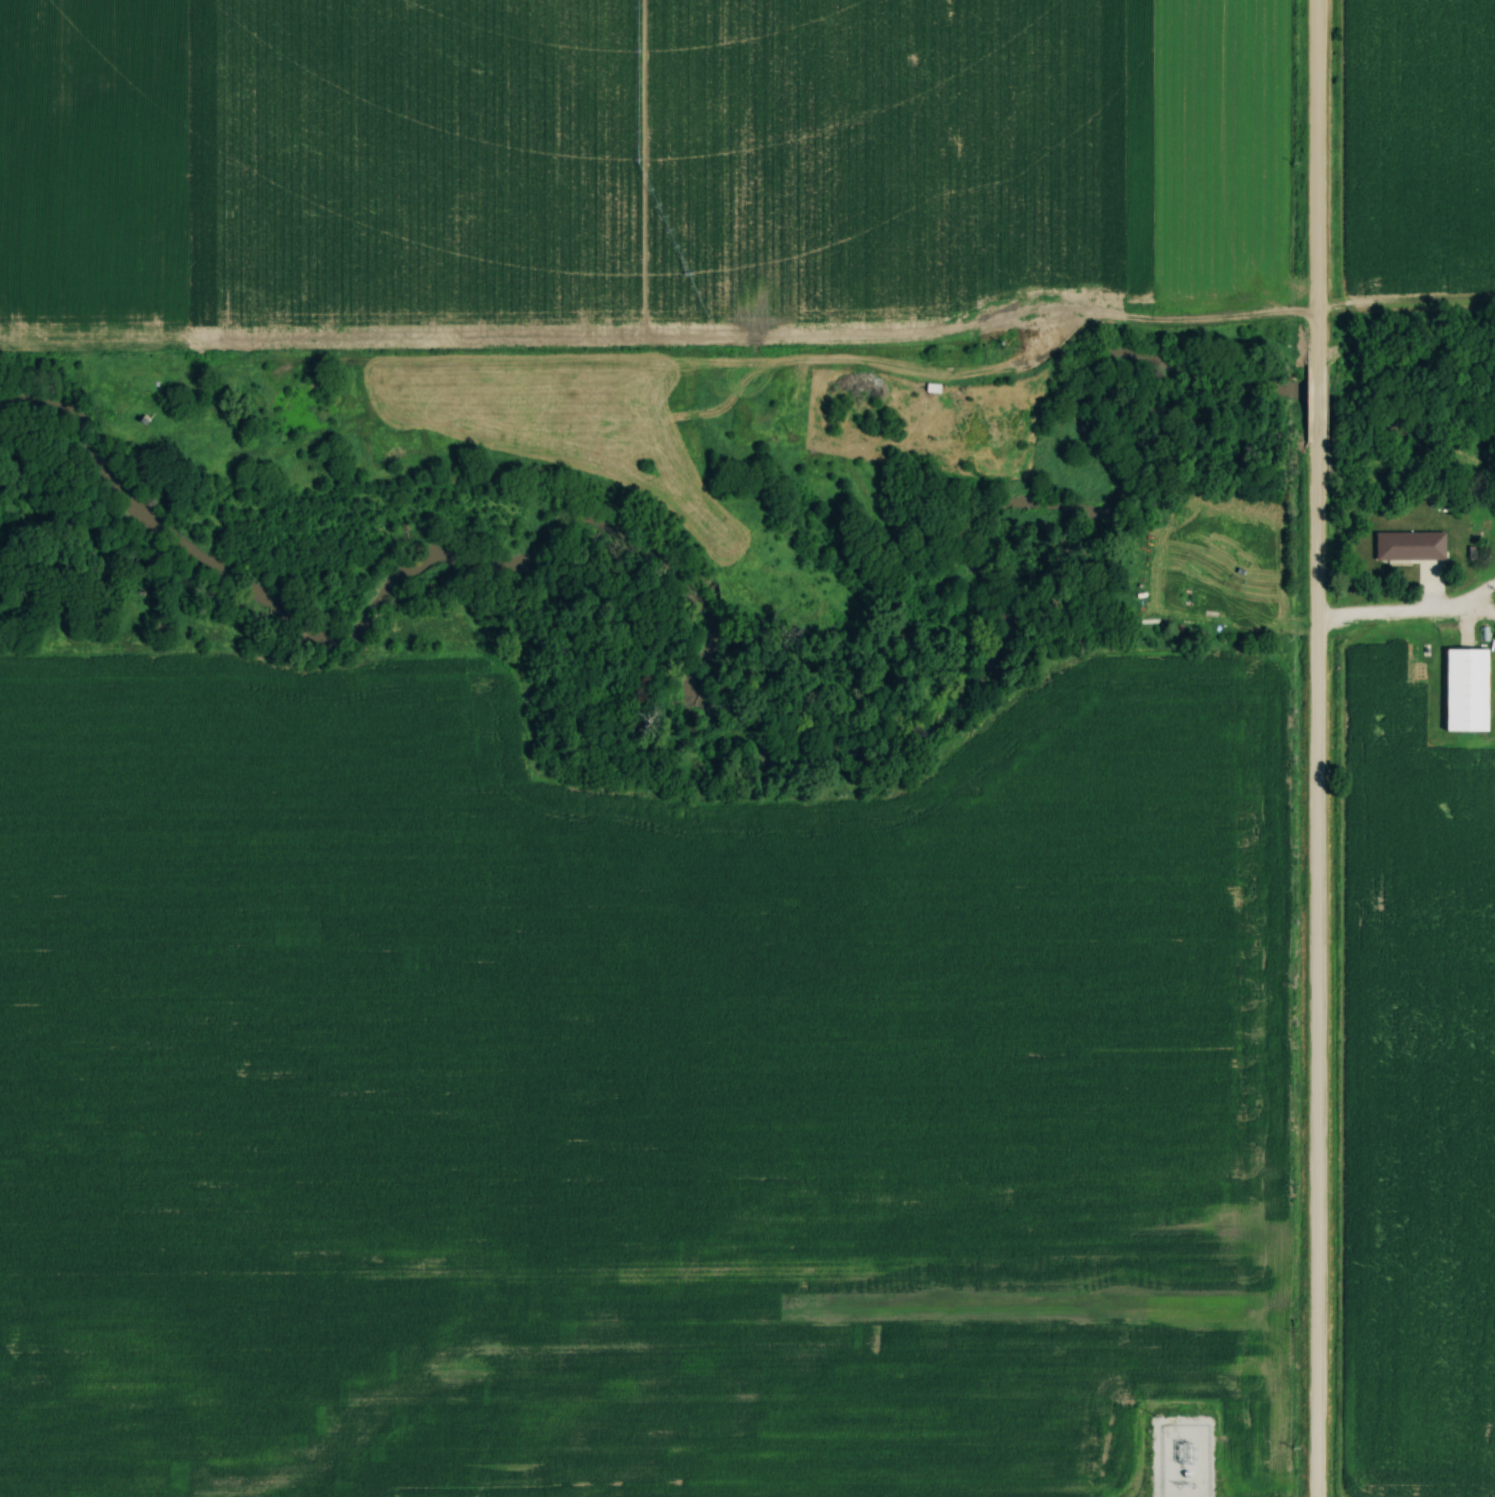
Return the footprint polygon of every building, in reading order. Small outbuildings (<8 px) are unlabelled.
[(1444,531),(1375,531),(1375,558),(1444,558),(1444,531)] [(1446,649),(1488,650),(1487,727),(1445,727),(1446,649)]
